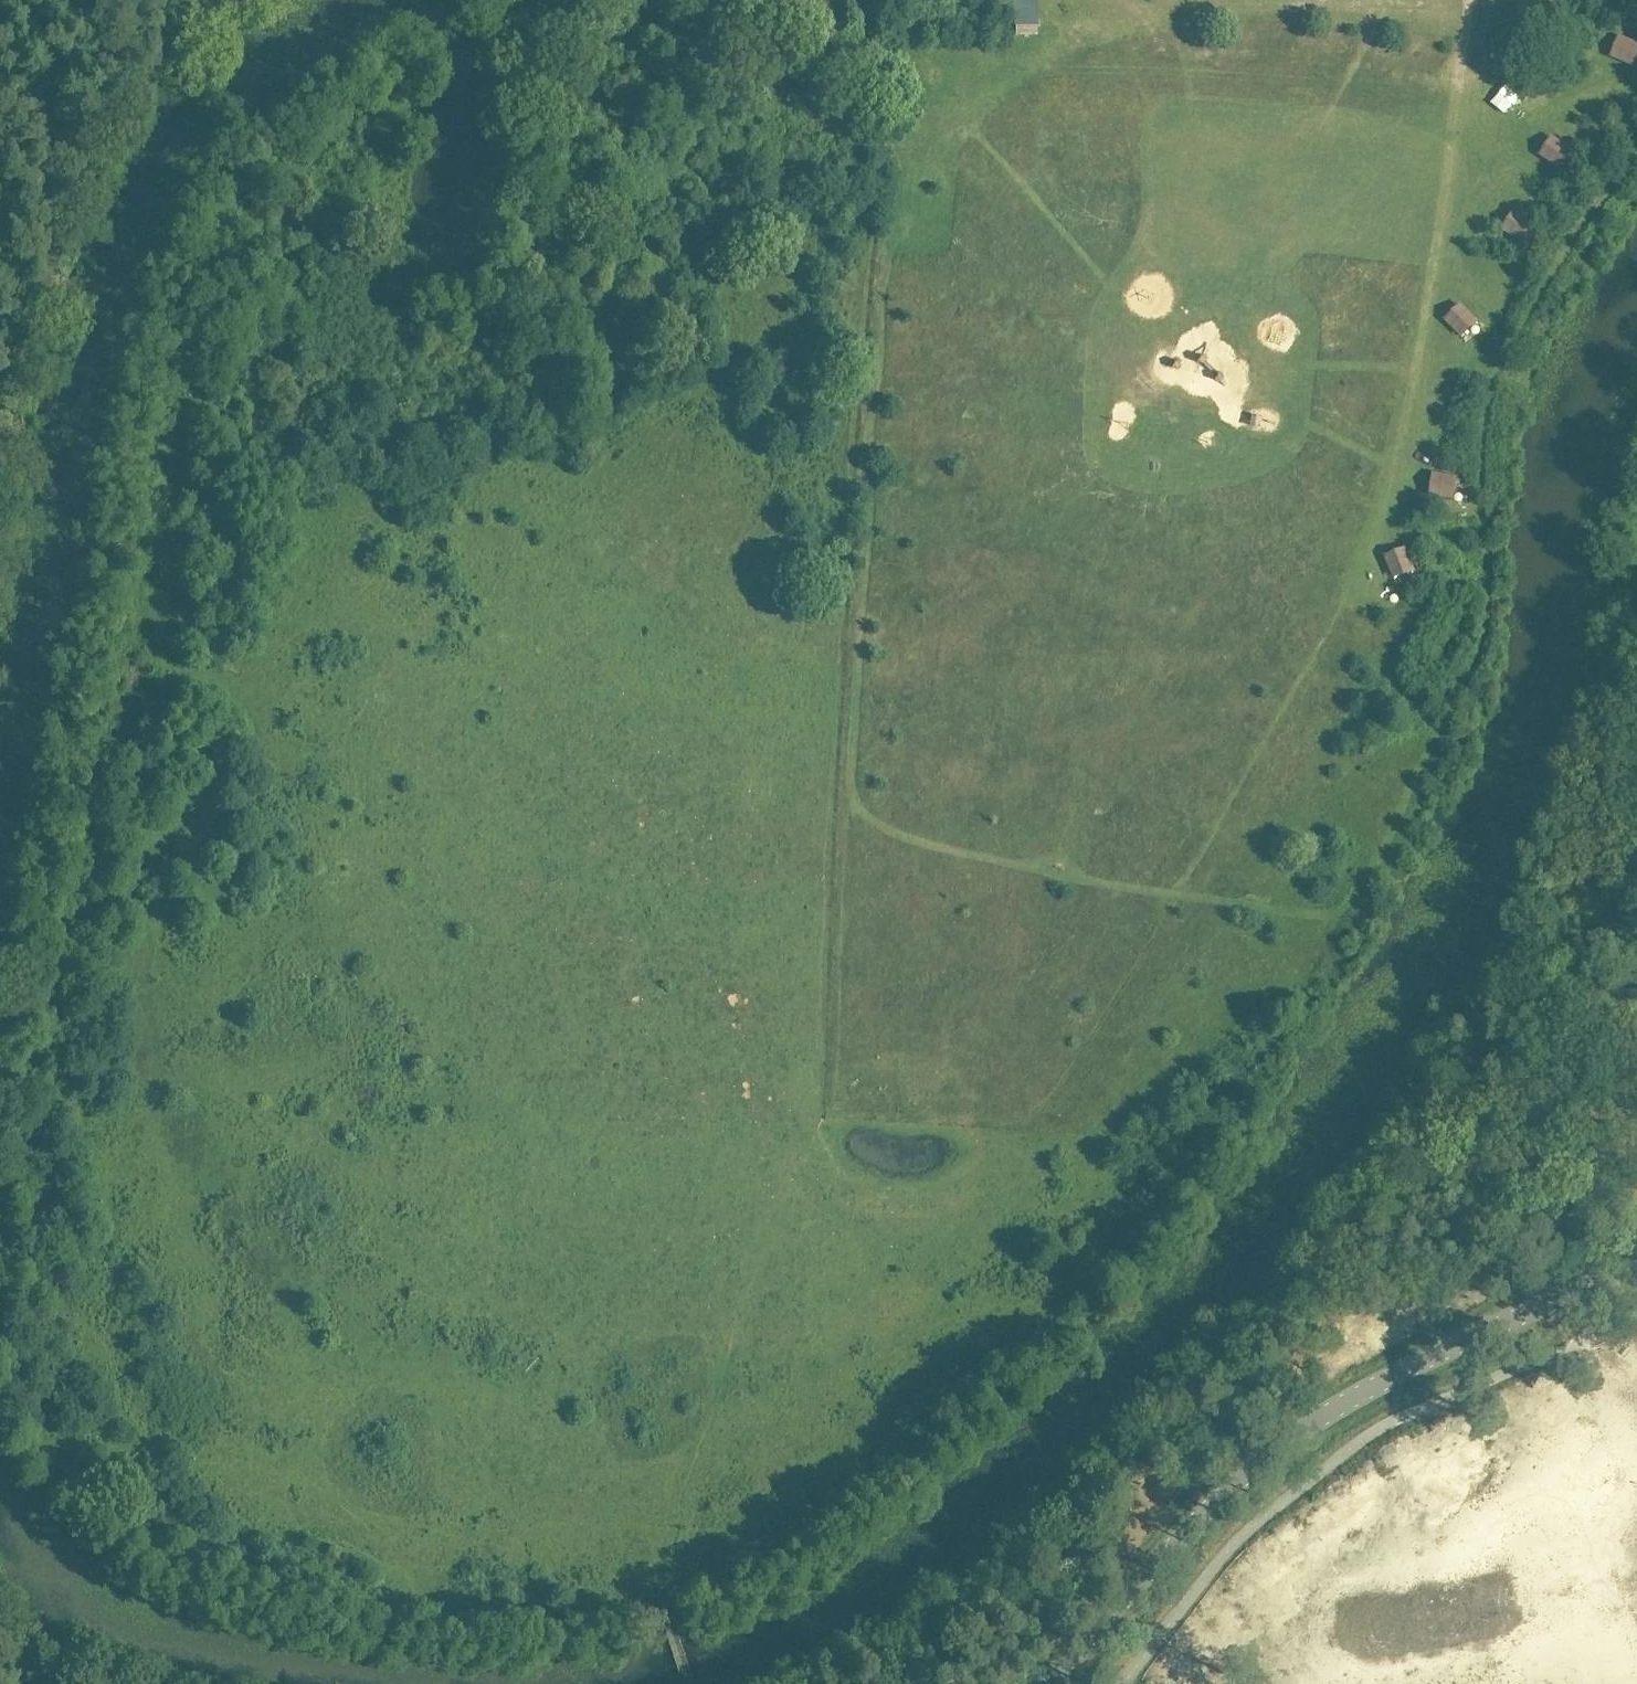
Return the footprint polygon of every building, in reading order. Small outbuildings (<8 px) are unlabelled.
[(1055,0),(1032,0),(1031,6),(1053,10),(1055,0)] [(1502,45),(1512,15),(1491,8),(1481,38),(1502,45)] [(1636,50),(1636,47),(1617,42),(1613,61),(1633,66),(1636,50)] [(1551,140),(1540,156),(1558,167),(1568,151),(1551,140)] [(1513,214),(1504,231),(1523,241),(1532,224),(1513,214)] [(1458,308),(1445,322),(1460,336),(1473,323),(1458,308)] [(1429,476),(1427,495),(1448,497),(1450,478),(1429,476)] [(1404,554),(1386,561),(1394,580),(1412,573),(1404,554)]
